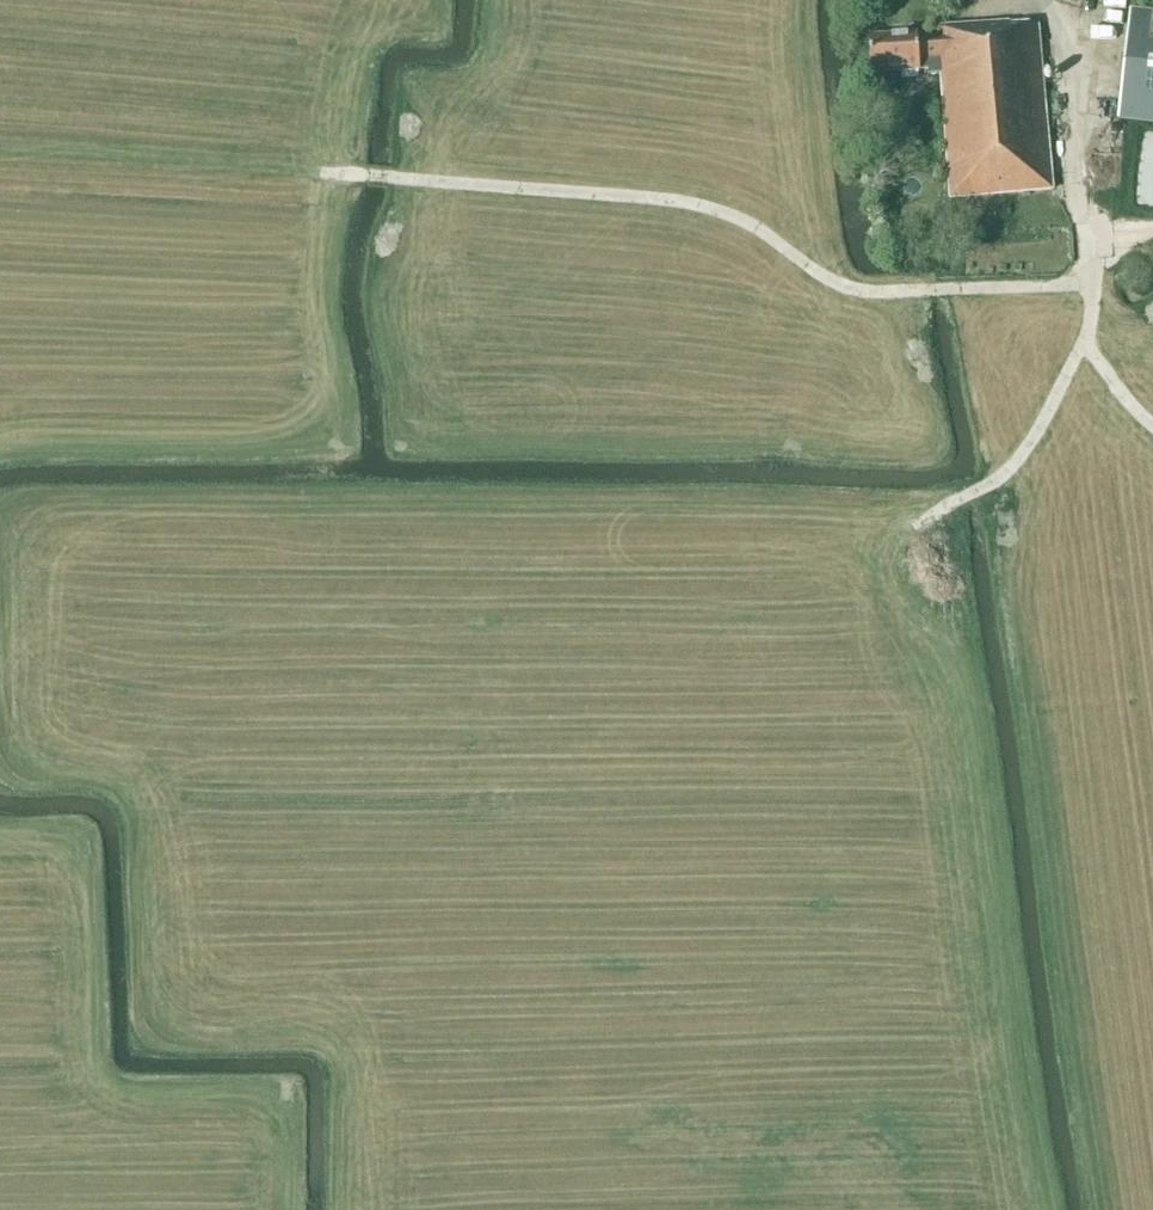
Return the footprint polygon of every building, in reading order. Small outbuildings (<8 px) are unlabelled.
[(1152,123),(1152,14),(1128,11),(1117,119),(1152,123)] [(868,40),(871,76),(873,76),(874,84),(877,86),(891,85),(894,81),(894,75),(919,73),(918,63),(938,62),(938,74),(940,74),(950,200),(1052,192),(1037,27),(1010,28),(1009,26),(936,31),(936,39),(917,40),(916,36),(868,40)]
